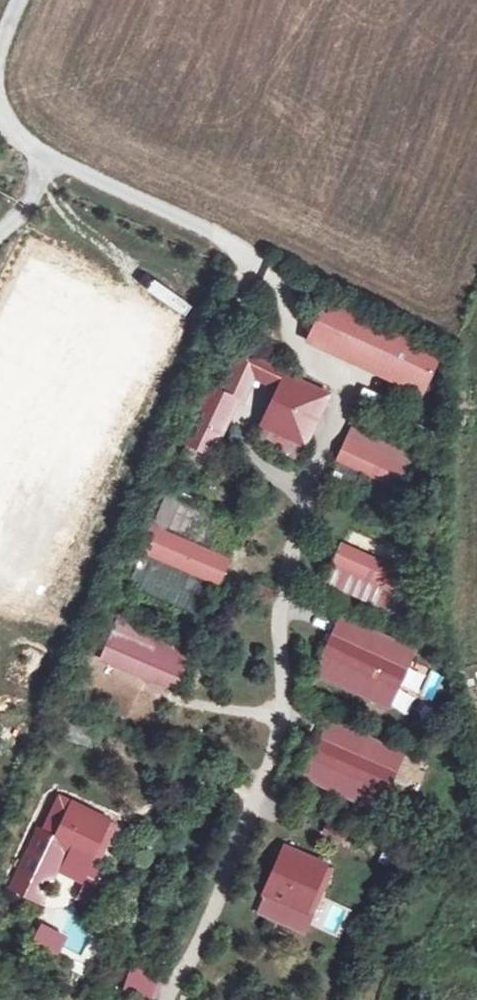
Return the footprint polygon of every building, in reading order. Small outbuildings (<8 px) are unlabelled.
[(304,332),(340,349),(353,321),(317,304),(304,332)] [(340,349),(394,373),(407,346),(353,321),(340,349)] [(257,340),(232,383),(246,391),(250,393),(263,371),(289,385),(298,369),(301,365),(257,340)] [(431,358),(407,346),(394,373),(419,385),(431,358)] [(289,385),(271,416),(275,419),(311,439),(338,392),(298,369),(289,385)] [(204,432),(217,440),(246,391),(232,383),(204,432)] [(311,439),(275,419),(268,431),(304,452),(311,439)] [(353,421),(344,440),(419,475),(428,456),(353,421)] [(344,440),(336,458),(410,493),(419,475),(344,440)] [(327,477),(401,512),(410,493),(336,458),(327,477)] [(164,482),(149,518),(223,550),(238,514),(164,482)] [(149,518),(139,542),(213,573),(223,550),(149,518)] [(349,526),(340,546),(415,580),(424,561),(349,526)] [(124,576),(199,608),(213,573),(139,542),(124,576)] [(340,546),(332,564),(407,599),(415,580),(340,546)] [(323,583),(398,618),(407,599),(332,564),(323,583)] [(255,574),(250,583),(262,590),(267,580),(255,574)] [(351,628),(341,645),(372,662),(381,645),(351,628)] [(114,634),(103,656),(170,690),(186,658),(150,640),(146,649),(114,634)] [(341,645),(331,663),(321,680),(375,710),(385,693),(402,702),(421,667),(381,645),(372,662),(341,645)] [(402,702),(385,693),(375,710),(392,720),(402,702)] [(331,731),(322,748),(353,765),(362,748),(331,731)] [(322,748),(302,784),(356,813),(366,795),(383,805),(402,769),(362,748),(353,765),(322,748)] [(374,823),(383,805),(366,795),(356,813),(374,823)] [(152,805),(139,800),(134,811),(148,816),(152,805)] [(89,820),(62,807),(43,848),(55,853),(71,861),(89,820)] [(103,825),(89,820),(71,861),(84,867),(103,825)] [(55,853),(43,848),(30,842),(7,892),(32,904),(55,853)] [(281,846),(263,893),(297,906),(309,877),(321,882),(327,865),(281,846)] [(81,872),(76,883),(94,890),(98,880),(81,872)] [(297,906),(263,893),(255,911),(302,929),(321,882),(309,877),(297,906)] [(41,922),(32,943),(60,955),(69,935),(41,922)] [(132,965),(122,987),(151,999),(161,977),(132,965)]
